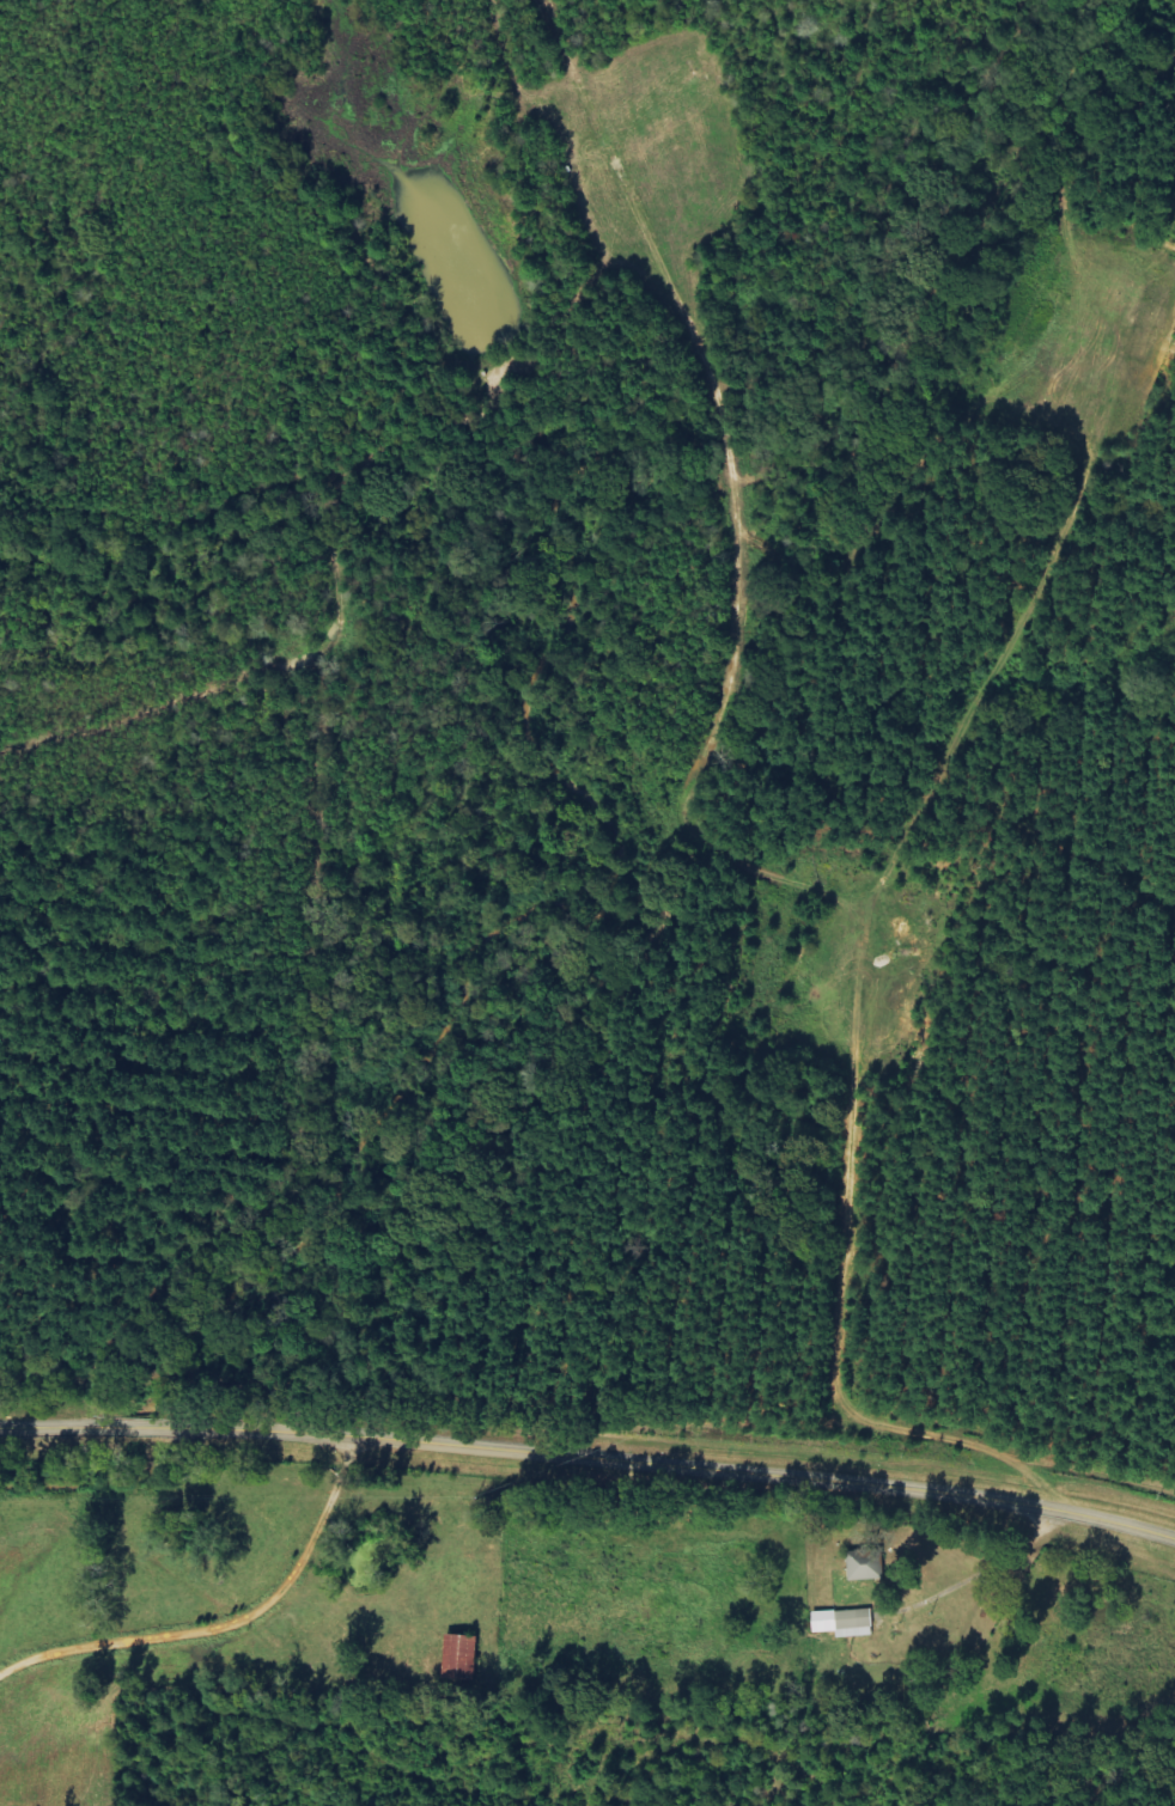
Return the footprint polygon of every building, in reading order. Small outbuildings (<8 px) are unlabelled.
[(844,1581),(877,1580),(876,1550),(843,1551),(844,1581)] [(870,1636),(868,1609),(808,1612),(809,1633),(834,1632),(834,1638),(870,1636)] [(472,1678),(473,1636),(441,1635),(439,1677),(472,1678)]
